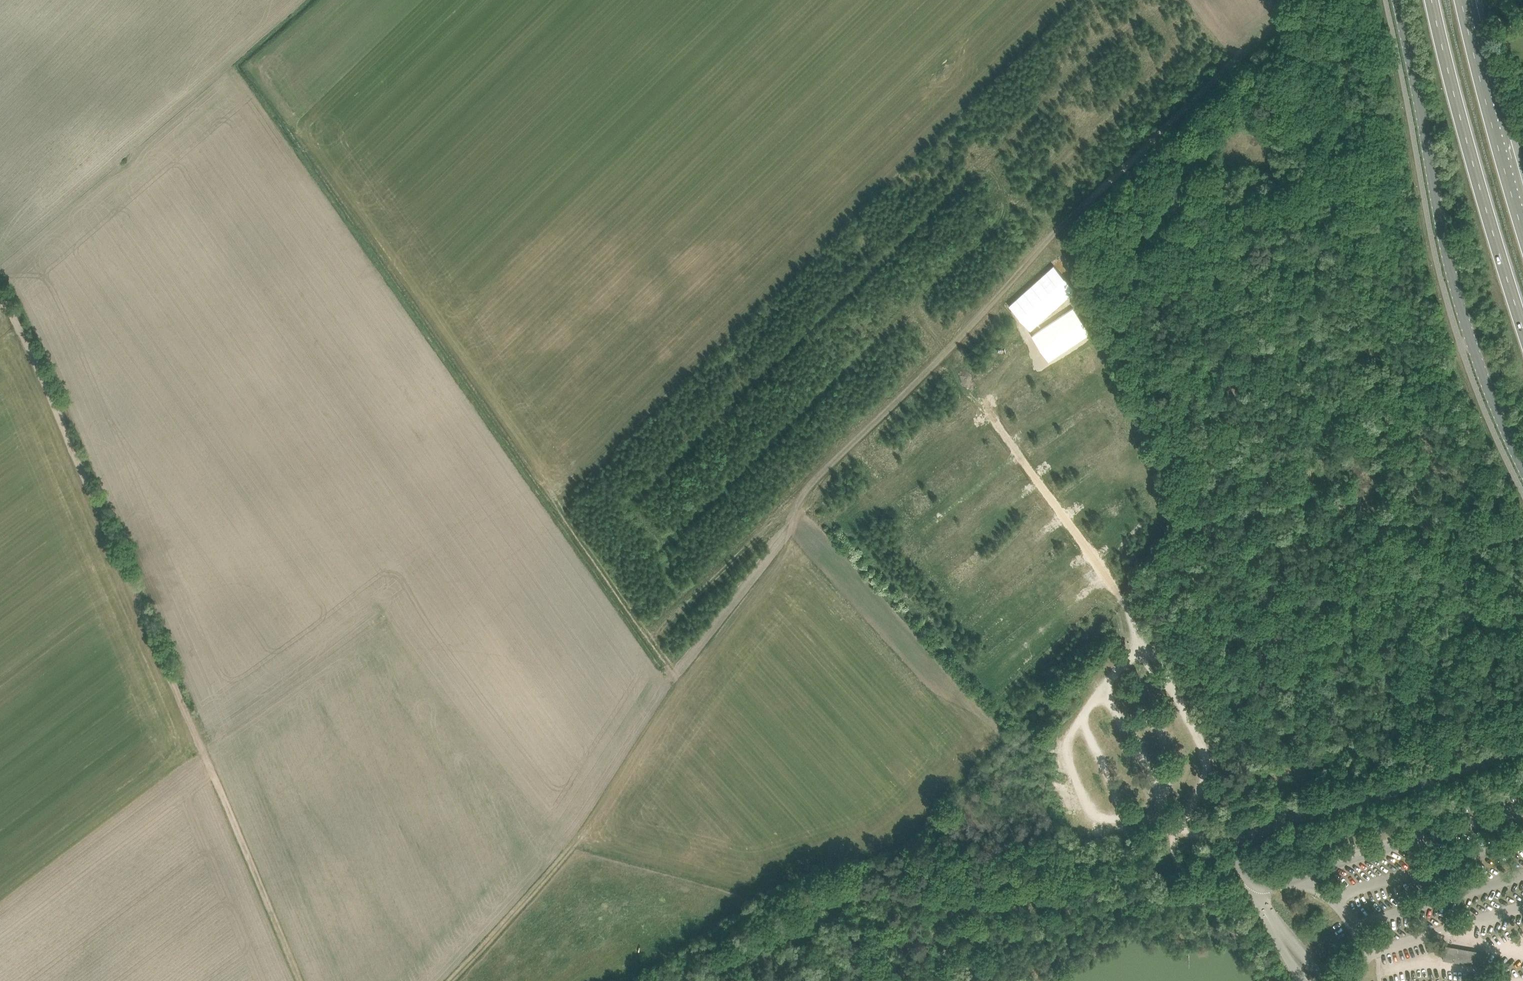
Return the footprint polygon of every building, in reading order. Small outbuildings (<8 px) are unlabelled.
[(1075,290),(1053,266),(1008,306),(1030,330),(1075,290)]
